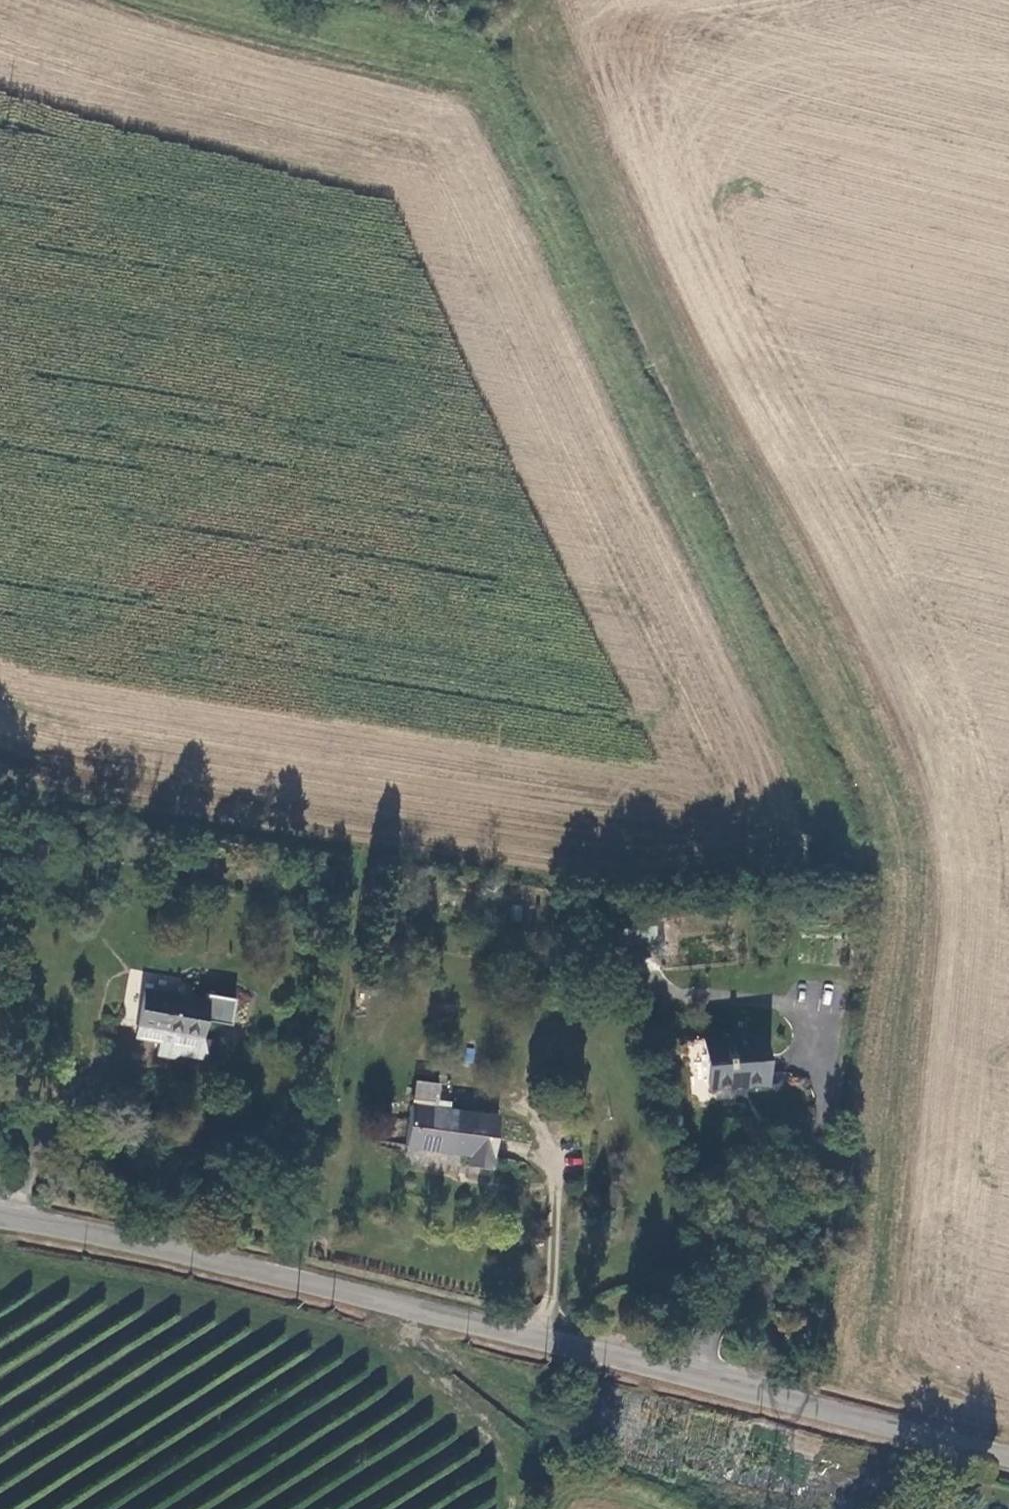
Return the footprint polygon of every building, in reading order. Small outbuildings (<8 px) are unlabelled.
[(190,997),(193,982),(194,978),(127,966),(127,968),(117,1022),(156,1029),(152,1052),(164,1054),(164,1051),(195,1056),(198,1037),(191,1037),(198,999),(190,997)] [(743,1076),(768,1074),(765,1030),(705,1033),(709,1083),(743,1081),(743,1076)] [(497,1109),(408,1100),(402,1142),(469,1148),(468,1159),(492,1161),(497,1109)]
